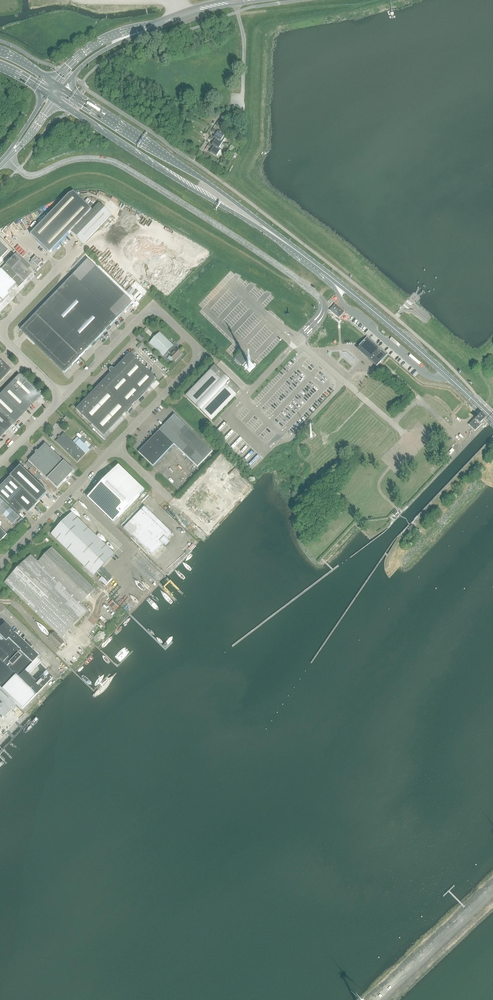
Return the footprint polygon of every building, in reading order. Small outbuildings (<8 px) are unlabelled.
[(224,130),(216,125),(212,131),(216,134),(214,137),(223,143),(227,137),(222,134),(224,130)] [(214,141),(212,145),(219,149),(223,143),(214,137),(212,136),(210,139),(214,141)] [(209,143),(208,146),(212,149),(210,152),(216,157),(221,150),(219,149),(212,145),(209,143)] [(31,235),(50,253),(71,232),(83,244),(111,215),(99,203),(92,210),(74,193),(69,195),(31,235)] [(15,285),(18,288),(32,273),(14,256),(0,270),(0,300),(2,301),(2,302),(9,295),(7,293),(15,285)] [(20,330),(65,373),(133,303),(88,260),(20,330)] [(332,308),(330,310),(333,313),(339,318),(340,317),(344,312),(335,304),(332,308)] [(363,342),(359,346),(371,356),(369,359),(376,366),(376,367),(387,355),(379,348),(382,344),(378,341),(400,316),(398,315),(397,313),(375,338),(370,334),(367,337),(363,342)] [(173,347),(174,346),(159,332),(149,343),(163,356),(168,352),(170,354),(169,356),(175,361),(182,354),(176,348),(176,349),(173,347)] [(242,366),(249,359),(242,352),(235,359),(242,366)] [(76,409),(82,414),(104,435),(115,423),(157,380),(130,353),(114,369),(113,368),(111,368),(110,370),(109,372),(111,373),(76,409)] [(0,360),(0,382),(11,371),(0,360)] [(236,395),(240,391),(215,366),(211,370),(186,396),(211,420),(236,395)] [(0,394),(0,438),(41,396),(19,375),(0,394)] [(174,414),(138,452),(153,466),(174,444),(198,467),(213,451),(174,414)] [(475,431),(480,425),(483,421),(477,416),(469,424),(475,431)] [(58,437),(59,438),(56,441),(77,462),(86,454),(64,433),(60,436),(59,436),(58,437)] [(30,469),(34,465),(58,489),(74,471),(45,443),(39,451),(37,450),(35,452),(36,454),(25,464),(30,469)] [(113,523),(145,491),(119,465),(88,498),(113,523)] [(48,493),(20,467),(0,488),(0,496),(18,513),(23,509),(28,513),(48,493)] [(173,481),(172,483),(177,488),(186,479),(179,472),(171,479),(173,481)] [(41,501),(47,505),(50,501),(44,497),(41,501)] [(13,524),(20,517),(0,498),(0,512),(13,524)] [(168,539),(173,534),(145,506),(142,509),(124,527),(152,555),(160,547),(163,544),(166,547),(170,542),(168,539)] [(166,506),(164,508),(167,510),(166,511),(171,515),(174,512),(166,506)] [(72,512),(51,534),(48,537),(92,578),(94,575),(97,572),(101,568),(115,554),(72,512)] [(200,526),(197,529),(201,533),(209,525),(201,517),(196,522),(200,526)] [(31,555),(5,582),(55,631),(54,633),(54,632),(48,638),(59,648),(65,643),(58,636),(59,635),(62,638),(74,626),(76,628),(80,624),(78,622),(89,611),(82,603),(95,589),(52,547),(38,562),(31,555)] [(183,562),(185,559),(178,552),(176,555),(183,562)] [(164,560),(160,566),(155,563),(150,570),(163,578),(167,571),(166,570),(170,564),(164,560)] [(113,579),(101,568),(97,572),(102,577),(100,580),(106,586),(109,583),(108,583),(113,579)] [(101,590),(98,592),(106,599),(108,597),(101,590)] [(113,599),(108,604),(116,613),(121,608),(113,599)] [(22,710),(53,678),(46,671),(36,682),(29,675),(41,662),(37,658),(39,656),(30,648),(32,646),(27,641),(25,643),(4,623),(0,628),(0,689),(22,710)] [(2,719),(13,707),(0,694),(0,717),(2,719)]
